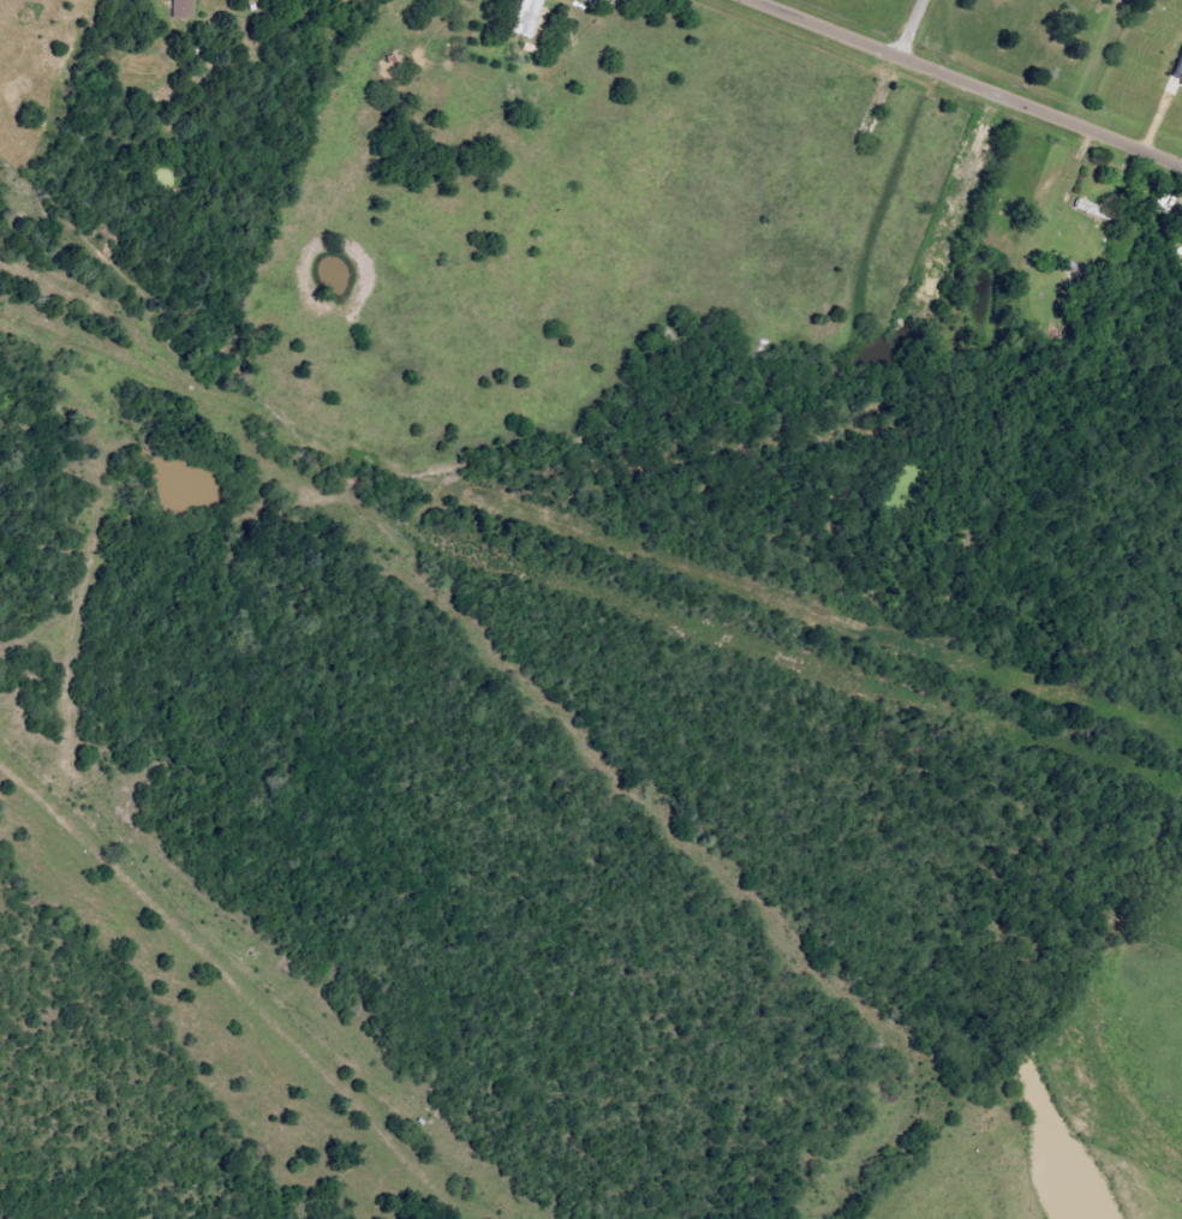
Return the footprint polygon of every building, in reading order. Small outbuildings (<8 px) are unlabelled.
[(171,14),(192,16),(193,0),(171,0),(171,14)] [(535,0),(522,0),(515,34),(535,38),(543,2),(535,0)] [(1181,83),(1181,35),(1180,34),(1163,75),(1181,83)]
